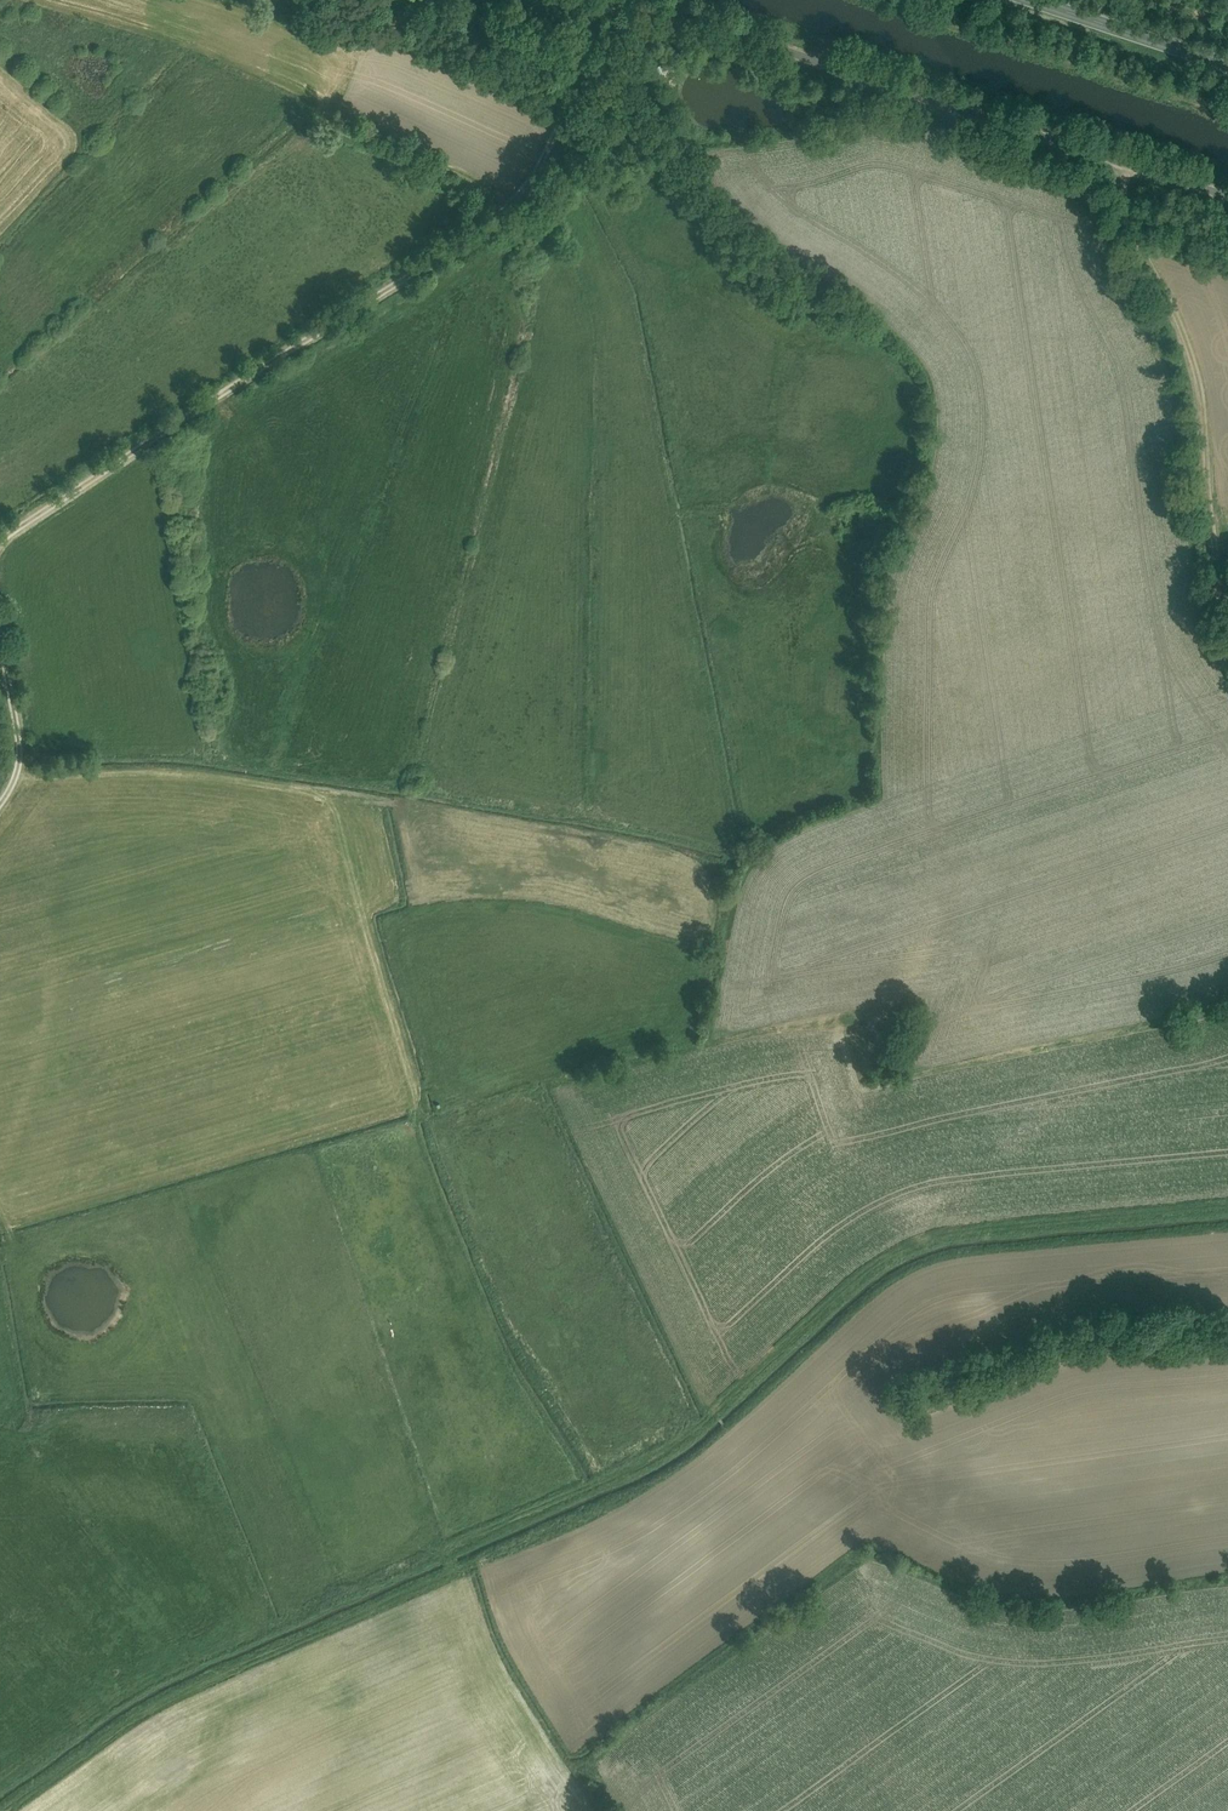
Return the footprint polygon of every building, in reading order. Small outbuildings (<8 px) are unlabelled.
[(572,50),(568,59),(576,62),(580,53),(572,50)]
